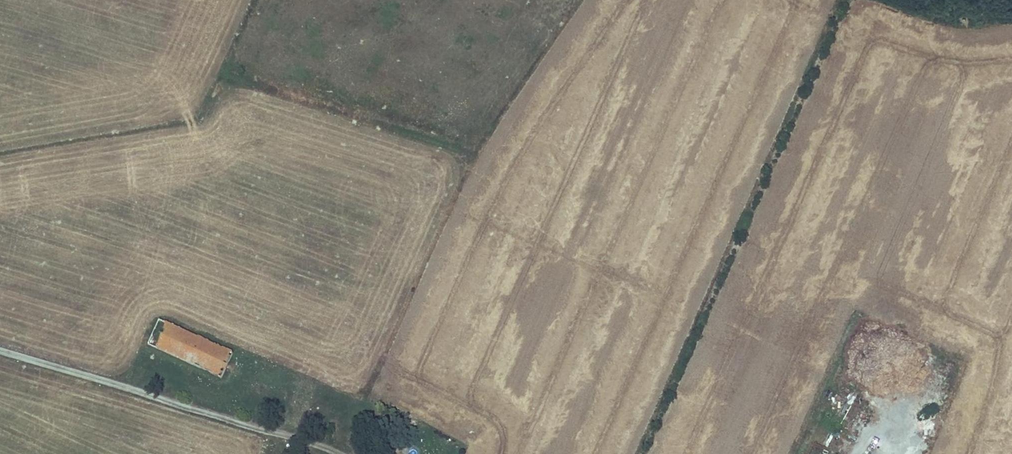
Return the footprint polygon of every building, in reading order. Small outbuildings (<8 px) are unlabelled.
[(158,321),(147,345),(222,378),(232,354),(158,321)]
